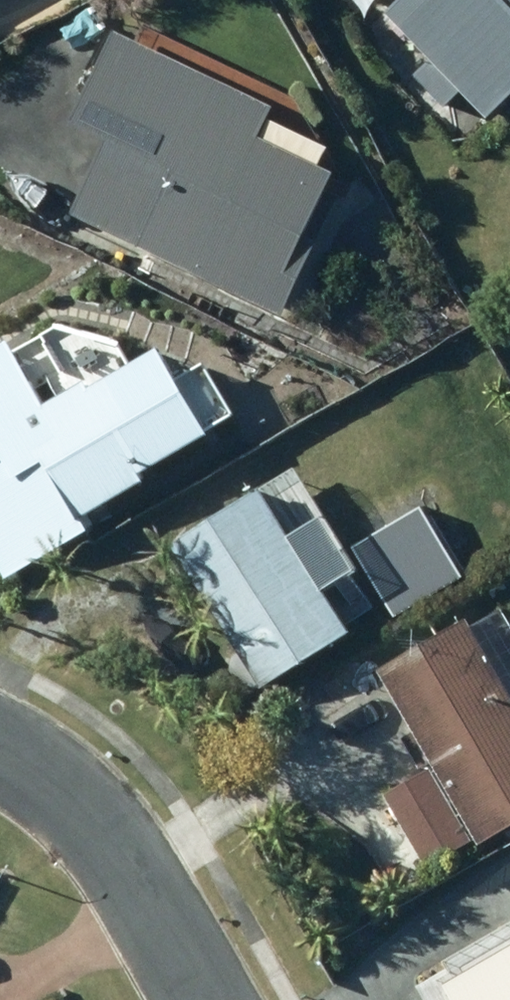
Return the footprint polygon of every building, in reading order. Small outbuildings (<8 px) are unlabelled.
[(423,77),(452,110),(471,92),(494,118),(509,104),(509,0),(409,0),(395,12),(440,63),(423,77)] [(116,143),(81,219),(294,317),(326,247),(320,244),(349,181),(271,145),(286,113),(129,40),(88,130),(116,143)] [(222,443),(219,437),(244,423),(215,371),(190,384),(176,358),(103,398),(98,389),(55,413),(20,350),(0,361),(0,556),(14,582),(99,536),(93,524),(158,488),(154,480),(222,443)] [(189,554),(275,691),(362,636),(336,595),(355,583),(295,488),(189,554)] [(341,543),(388,619),(472,567),(425,491),(341,543)] [(490,849),(509,838),(509,617),(508,613),(394,676),(427,735),(414,742),(430,771),(443,764),(490,849)] [(477,846),(438,774),(394,799),(434,870),(477,846)] [(462,992),(466,999),(509,999),(509,966),(462,992)]
